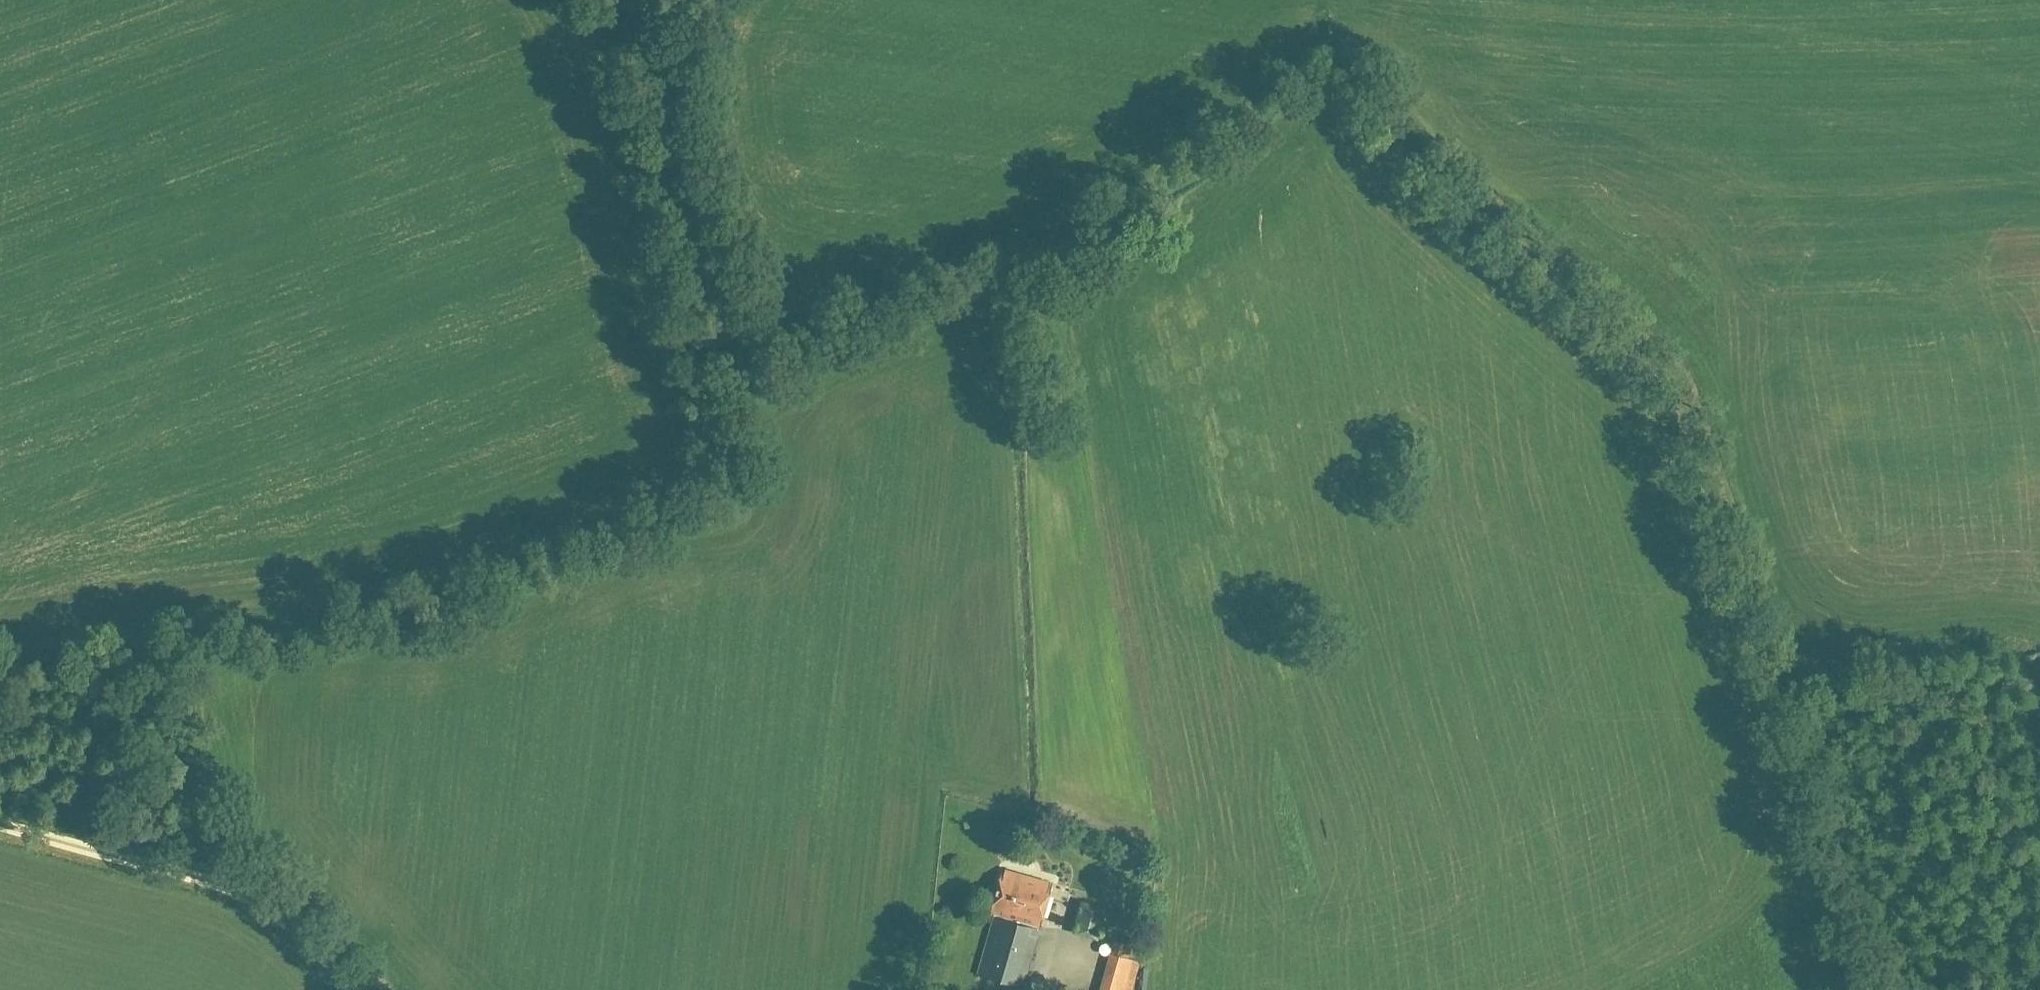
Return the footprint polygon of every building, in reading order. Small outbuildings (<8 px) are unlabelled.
[(995,915),(978,973),(1023,986),(1053,884),(1003,869),(989,914),(995,915)] [(1070,929),(1090,933),(1096,906),(1076,902),(1070,929)] [(1116,938),(1112,951),(1131,957),(1135,943),(1116,938)]
